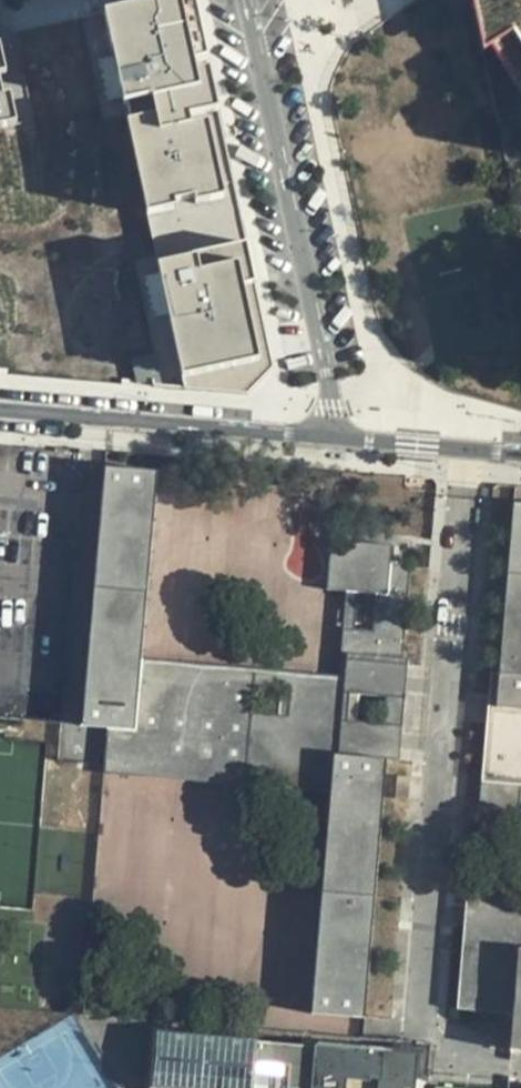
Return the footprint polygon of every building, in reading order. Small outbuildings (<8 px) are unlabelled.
[(103,10),(145,202),(194,191),(197,204),(238,196),(195,0),(150,0),(135,3),(103,10)] [(474,13),(484,52),(513,33),(520,46),(520,0),(471,0),(474,13)] [(484,52),(484,54),(492,49),(514,83),(520,79),(520,46),(513,33),(484,52)] [(0,47),(0,128),(17,124),(0,47)] [(249,246),(238,196),(197,204),(194,191),(145,202),(158,266),(249,246)] [(275,367),(249,246),(158,266),(184,389),(248,395),(275,367)] [(357,1022),(389,697),(223,678),(215,743),(133,734),(140,647),(155,477),(106,472),(82,727),(111,731),(107,773),(188,783),(189,775),(244,779),(250,725),(332,734),(325,804),(306,1018),(357,1022)] [(515,509),(500,676),(491,675),(480,785),(520,789),(520,509),(515,509)] [(322,587),(342,590),(353,590),(370,593),(366,627),(350,626),(347,659),(392,665),(402,665),(411,568),(389,566),(391,547),(326,541),(322,587)] [(353,590),(342,590),(335,669),(140,647),(133,734),(215,743),(223,678),(389,697),(392,665),(347,659),(350,626),(353,590)] [(188,783),(107,773),(107,781),(325,804),(332,734),(250,725),(244,779),(189,775),(188,783)] [(470,1011),(479,910),(520,913),(520,899),(467,894),(457,1011),(470,1011)] [(470,1011),(511,1015),(509,1039),(520,1040),(520,913),(479,910),(470,1011)] [(420,1085),(412,1085),(414,1059),(174,1036),(169,1087),(420,1087),(420,1085)] [(509,1039),(507,1054),(520,1055),(520,1040),(509,1039)] [(412,1085),(420,1085),(423,1060),(414,1059),(412,1085)]
